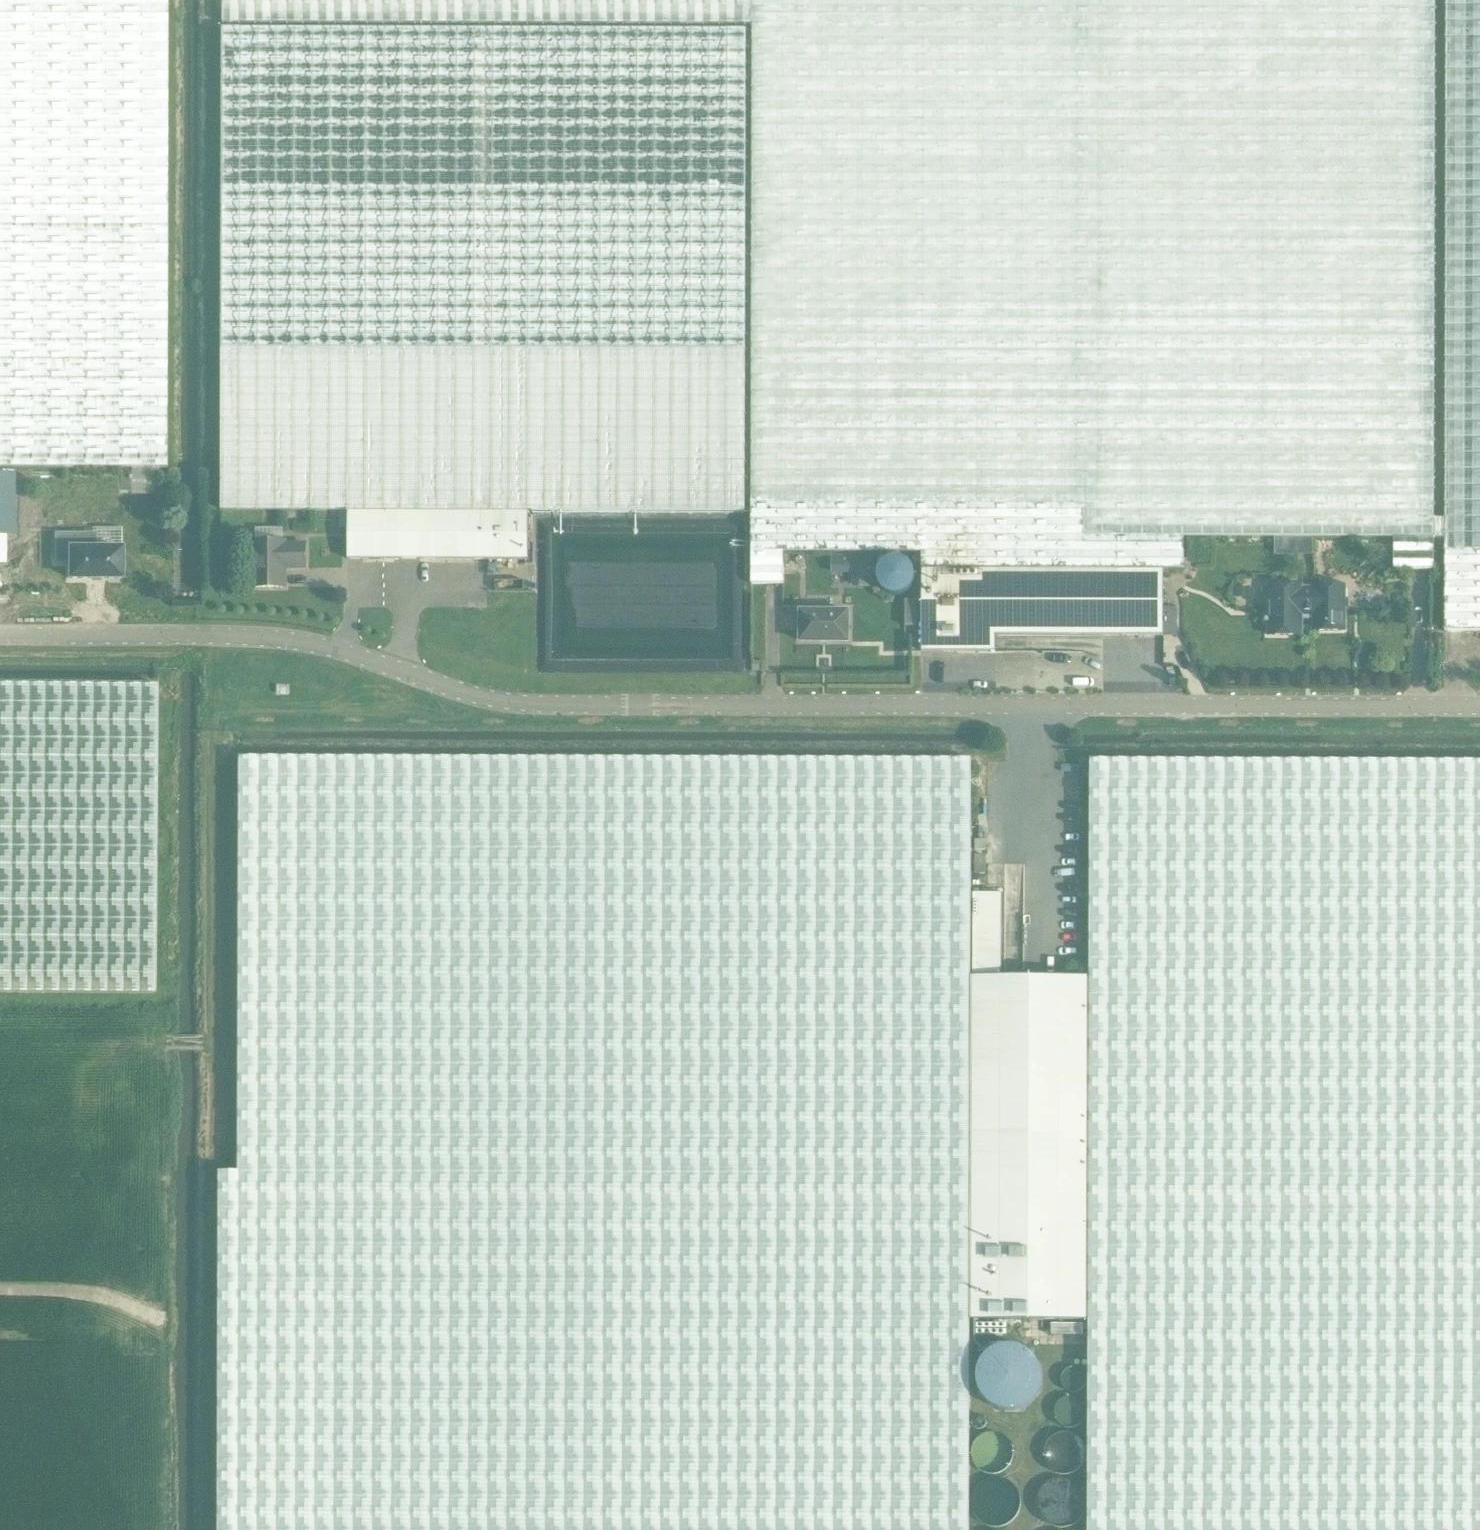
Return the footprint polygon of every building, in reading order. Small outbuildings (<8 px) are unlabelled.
[(166,468),(166,0),(0,0),(0,467),(166,468)] [(752,535),(1163,535),(1163,567),(1183,567),(1184,535),(1394,536),(1394,568),(1434,568),(1435,0),(222,0),(222,22),(753,23),(752,535)] [(1446,100),(1445,629),(1479,629),(1479,0),(1446,0),(1446,100)] [(221,508),(348,509),(528,509),(745,509),(746,28),(222,27),(221,508)] [(528,558),(528,509),(348,509),(348,558),(528,558)] [(1434,517),(1434,537),(1445,537),(1445,517),(1434,517)] [(122,579),(122,548),(89,548),(89,534),(56,534),(56,563),(70,563),(70,579),(122,579)] [(1163,606),(1163,567),(1163,535),(752,535),(752,582),(784,582),(784,551),(922,551),(922,650),(995,650),(995,634),(1177,634),(1177,606),(1163,606)] [(286,567),(306,567),(306,543),(286,543),(286,540),(254,540),(254,586),(286,586),(286,567)] [(832,554),(831,573),(853,573),(853,587),(872,587),(872,554),(832,554)] [(1268,635),(1302,635),(1302,616),(1314,616),(1314,631),(1345,631),(1345,585),(1314,586),(1314,588),(1301,588),(1301,586),(1268,586),(1268,588),(1263,588),(1264,601),(1268,601),(1268,619),(1265,619),(1265,622),(1268,622),(1268,635)] [(904,604),(904,630),(917,630),(917,604),(904,604)] [(801,611),(801,641),(848,642),(848,612),(801,611)] [(424,622),(423,651),(506,652),(507,613),(426,612),(424,622)] [(155,992),(157,684),(0,683),(0,991),(155,992)] [(970,1320),(971,893),(971,760),(240,758),(238,1172),(219,1172),(218,1529),(969,1529),(970,1320)] [(1088,1320),(1088,1529),(1479,1529),(1479,761),(1090,760),(1090,976),(1089,976),(1088,1320)] [(985,835),(974,835),(974,847),(985,847),(985,835)] [(985,851),(974,851),(974,873),(985,873),(985,851)] [(970,1320),(1088,1320),(1089,976),(1002,976),(1002,893),(971,893),(970,1320)] [(975,1339),(1003,1340),(1003,1324),(975,1324),(975,1339)]
